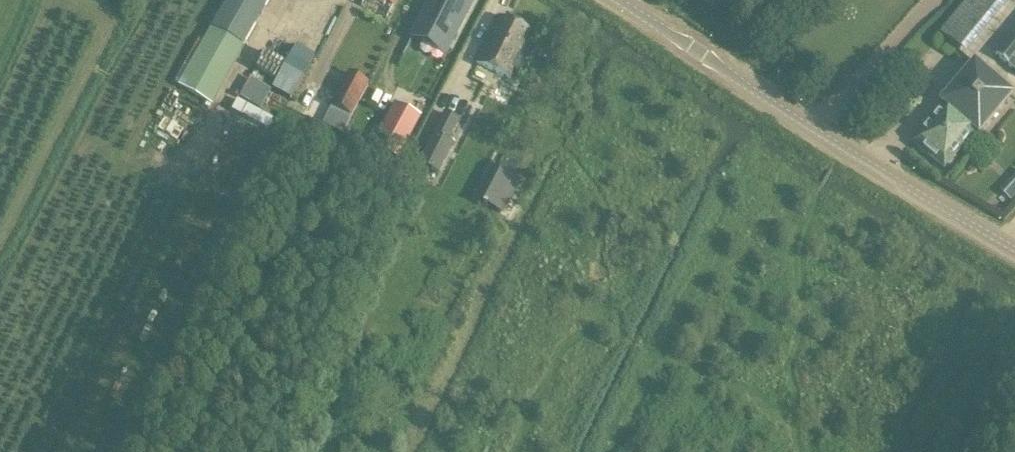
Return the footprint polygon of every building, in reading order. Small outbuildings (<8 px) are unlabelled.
[(203,41),(199,39),(173,85),(211,106),(271,2),(272,0),(229,0),(203,41)] [(413,36),(424,41),(429,31),(450,42),(472,0),(432,0),(413,36)] [(949,34),(975,55),(1014,4),(1014,0),(976,0),(949,34)] [(506,94),(535,34),(501,17),(478,63),(502,76),(496,89),(506,94)] [(996,54),(1014,70),(1014,32),(996,54)] [(275,84),(295,43),(278,34),(257,75),(275,84)] [(273,91),(291,101),(316,59),(297,49),(273,91)] [(979,134),(1012,94),(975,62),(941,102),(945,106),(915,141),(918,144),(918,148),(923,152),(928,152),(945,166),(947,164),(951,165),(956,159),(955,155),(975,131),(979,134)] [(352,117),(370,83),(349,72),(322,124),(342,134),(351,117),(352,117)] [(239,100),(261,112),(272,92),(250,80),(239,100)] [(421,117),(396,104),(373,146),(398,159),(421,117)] [(419,164),(439,174),(453,145),(448,143),(457,126),(456,126),(455,127),(442,120),(444,115),(445,115),(445,114),(444,114),(419,164)] [(491,168),(474,201),(501,215),(518,182),(491,168)]
